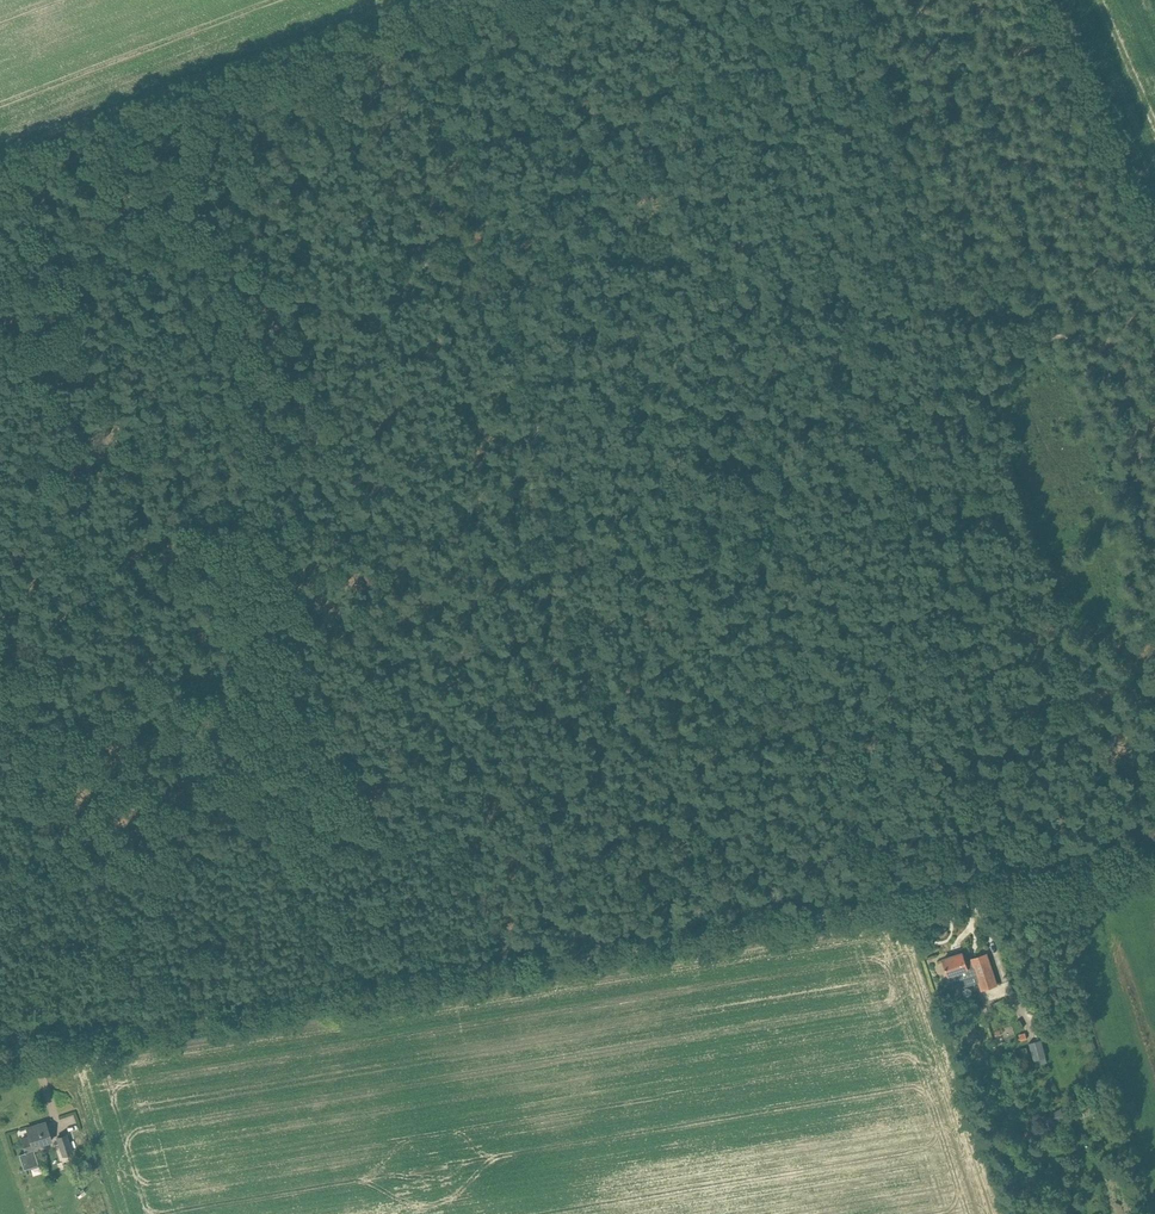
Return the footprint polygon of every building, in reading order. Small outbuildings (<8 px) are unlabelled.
[(1067,914),(1071,925),(1091,918),(1087,907),(1067,914)] [(1088,944),(1080,923),(1069,927),(1077,948),(1088,944)] [(951,983),(970,977),(968,968),(974,966),(982,990),(997,985),(986,954),(972,959),(972,960),(966,962),(962,952),(943,959),(951,983)] [(1041,1039),(1029,1042),(1036,1066),(1048,1063),(1041,1039)] [(1028,1046),(1022,1048),(1026,1061),(1032,1059),(1028,1046)] [(1131,1112),(1137,1110),(1134,1101),(1128,1103),(1131,1112)] [(19,1154),(24,1169),(38,1165),(34,1150),(39,1148),(38,1145),(52,1140),(46,1122),(26,1128),(29,1136),(21,1139),(25,1150),(24,1150),(24,1152),(25,1151),(26,1152),(19,1154)] [(62,1155),(72,1152),(66,1134),(57,1137),(62,1155)] [(1014,1200),(1023,1198),(1016,1177),(1007,1180),(1014,1200)]
